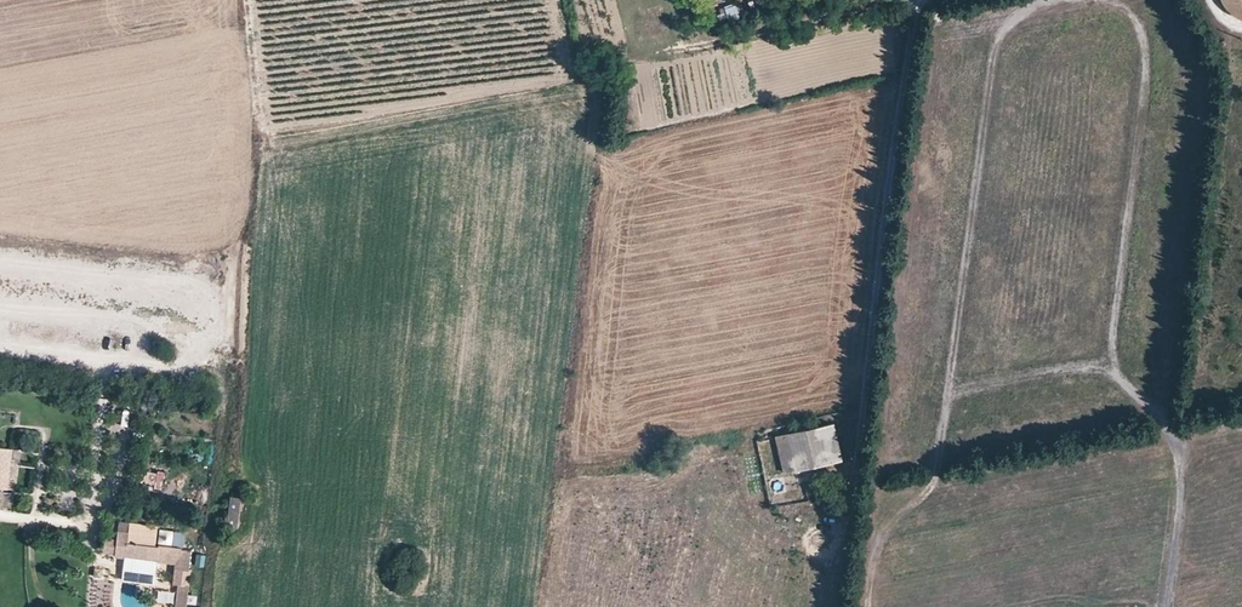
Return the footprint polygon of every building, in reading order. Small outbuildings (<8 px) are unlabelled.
[(1230,7),(1237,12),(1241,15),(1241,0),(1225,0),(1230,7)] [(740,2),(725,7),(728,17),(744,12),(740,2)] [(902,3),(894,4),(897,16),(905,14),(902,3)] [(832,423),(776,436),(783,471),(840,458),(832,423)] [(0,447),(0,486),(7,487),(11,448),(0,447)] [(160,489),(164,477),(150,472),(146,484),(160,489)] [(231,497),(227,526),(246,528),(249,499),(231,497)] [(97,534),(96,548),(108,549),(108,552),(130,555),(129,557),(148,559),(149,558),(165,560),(163,579),(168,579),(164,606),(175,606),(178,580),(179,580),(181,565),(179,565),(181,546),(172,545),(172,543),(150,541),(150,542),(120,539),(121,528),(111,527),(110,536),(97,534)]
